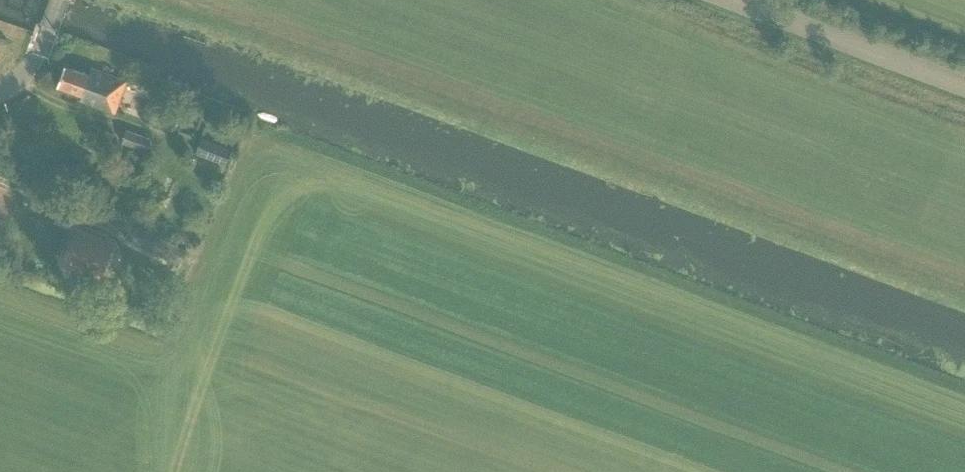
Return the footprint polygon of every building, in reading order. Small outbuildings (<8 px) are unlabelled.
[(116,110),(127,79),(91,67),(89,73),(64,65),(57,84),(87,95),(85,99),(116,110)] [(151,138),(125,129),(121,143),(147,152),(151,138)] [(202,139),(197,154),(226,165),(232,150),(202,139)]
